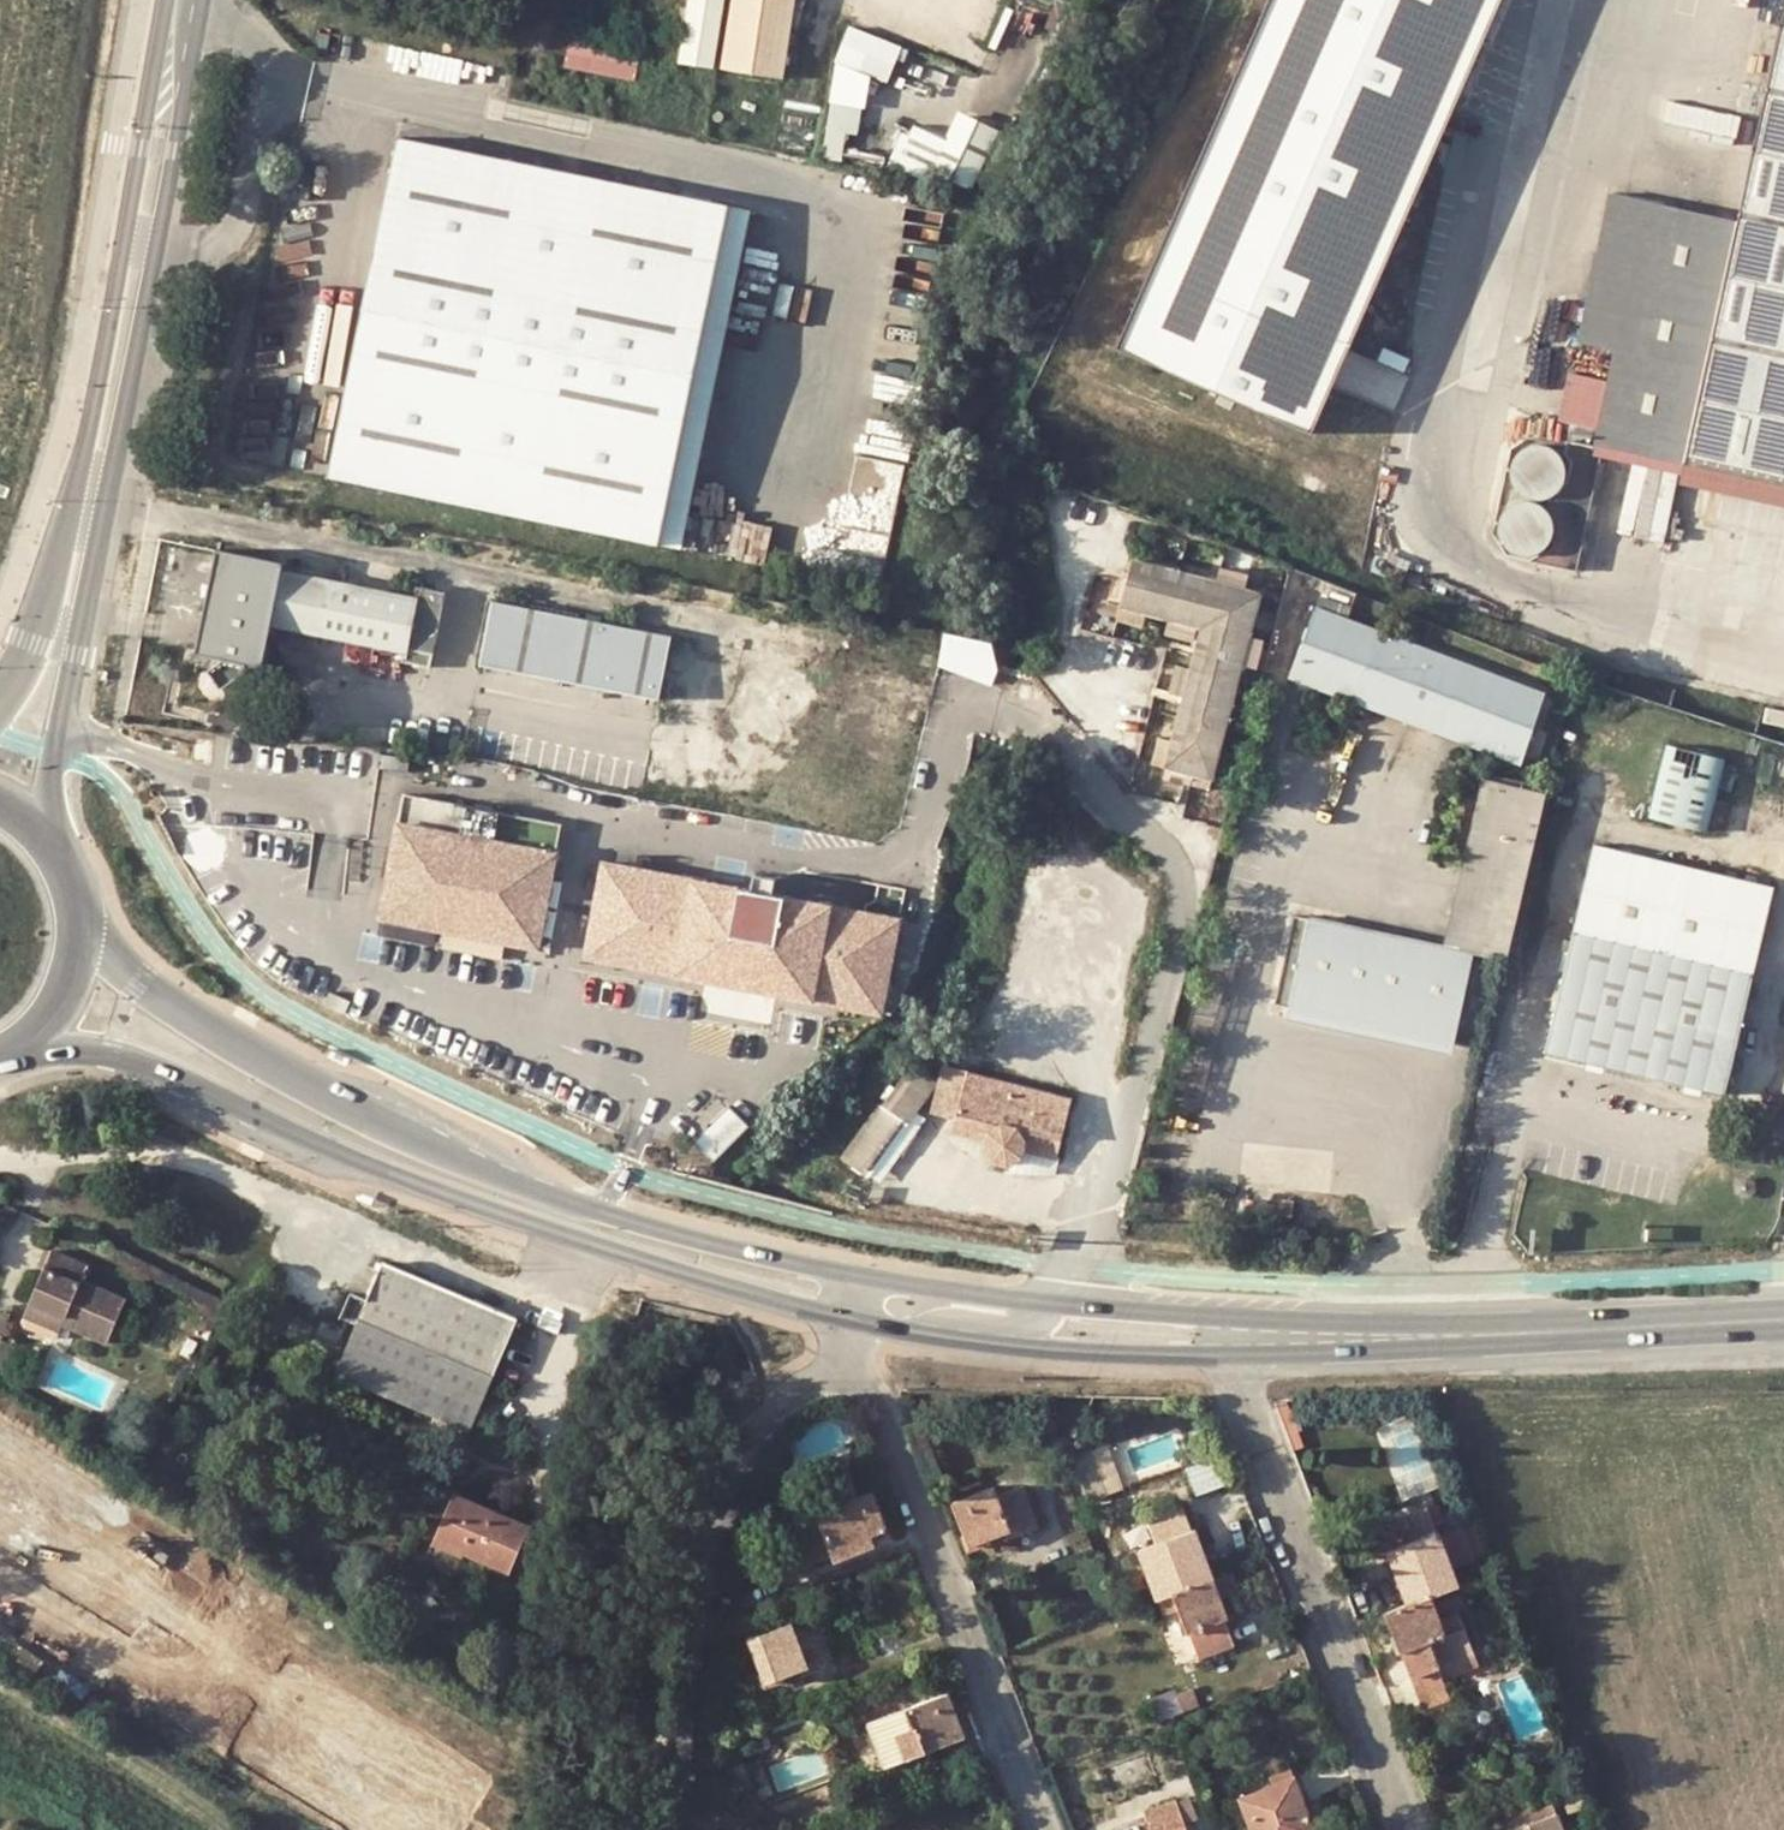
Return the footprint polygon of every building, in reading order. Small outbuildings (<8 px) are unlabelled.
[(719,66),(729,0),(696,0),(692,23),(686,61),(719,66)] [(726,68),(782,77),(795,0),(737,0),(726,68)] [(1112,346),(1305,429),(1491,0),(1262,0),(1112,346)] [(848,25),(833,62),(822,145),(827,146),(824,158),(840,160),(844,133),(857,135),(861,108),(865,109),(871,77),(887,84),(902,47),(848,25)] [(1770,102),(1745,212),(1622,184),(1562,425),(1604,434),(1681,451),(1783,475),(1783,36),(1770,102)] [(592,46),(593,43),(574,40),(570,66),(640,78),(644,55),(592,46)] [(987,180),(1003,122),(964,111),(957,135),(914,123),(903,163),(937,172),(939,166),(987,180)] [(659,550),(727,208),(398,138),(329,478),(659,550)] [(727,208),(659,550),(678,554),(745,212),(727,208)] [(1549,500),(1557,495),(1563,488),(1567,480),(1567,471),(1565,462),(1560,454),(1552,449),(1543,446),(1534,446),(1525,450),(1518,456),(1513,464),(1511,473),(1512,482),(1516,490),(1523,497),(1531,501),(1540,502),(1549,500)] [(857,459),(857,496),(902,497),(902,459),(857,459)] [(1537,556),(1545,551),(1551,544),(1555,536),(1555,527),(1553,518),(1548,510),(1540,505),(1531,502),(1522,502),(1513,506),(1506,511),(1501,519),(1499,529),(1500,538),(1504,546),(1511,553),(1519,557),(1528,558),(1537,556)] [(206,661),(218,679),(242,664),(244,657),(266,663),(271,635),(275,618),(398,644),(395,659),(431,666),(447,589),(410,581),(407,593),(343,579),(284,565),(286,555),(215,540),(214,547),(194,646),(220,652),(206,661)] [(1130,560),(1126,559),(1116,598),(1114,606),(1139,613),(1198,628),(1193,644),(1167,745),(1160,771),(1160,772),(1209,784),(1259,593),(1130,560)] [(472,661),(649,698),(663,634),(485,596),(472,661)] [(1110,620),(1136,625),(1139,613),(1114,606),(1110,620)] [(1345,619),(1315,607),(1289,687),(1462,753),(1486,762),(1512,772),(1542,693),(1345,619)] [(998,680),(1007,643),(952,630),(943,667),(998,680)] [(1148,762),(1147,767),(1160,771),(1167,745),(1154,742),(1148,762)] [(1667,743),(1649,816),(1708,829),(1726,758),(1667,743)] [(1288,1002),(1451,1037),(1471,950),(1509,957),(1545,791),(1482,774),(1461,859),(1440,943),(1306,912),(1288,1002)] [(567,822),(405,791),(381,918),(543,948),(567,822)] [(1595,843),(1546,1051),(1725,1093),(1773,886),(1595,843)] [(900,918),(602,862),(583,961),(881,1017),(900,918)] [(1292,908),(1272,998),(1288,1002),(1306,912),(1292,908)] [(847,1157),(872,1175),(922,1105),(923,1104),(934,1084),(911,1067),(847,1157)] [(1026,1148),(1057,1156),(1071,1099),(941,1067),(930,1114),(955,1120),(951,1134),(984,1142),(984,1155),(989,1162),(1006,1166),(1018,1164),(1024,1158),(1026,1148)] [(706,1162),(749,1126),(731,1105),(688,1141),(706,1162)] [(1291,1205),(1268,1203),(1266,1216),(1290,1219),(1291,1205)] [(63,1317),(59,1329),(74,1336),(104,1349),(126,1302),(82,1283),(87,1269),(51,1254),(29,1301),(63,1317)] [(355,1328),(335,1375),(471,1433),(483,1404),(517,1323),(381,1264),(365,1304),(352,1299),(341,1321),(355,1328)] [(59,1329),(63,1317),(29,1301),(19,1324),(54,1340),(59,1329)] [(9,1345),(0,1341),(0,1364),(9,1345)] [(1072,1452),(1085,1495),(1101,1490),(1089,1447),(1072,1452)] [(1224,1486),(1213,1458),(1186,1469),(1196,1496),(1224,1486)] [(968,1542),(1003,1530),(1006,1538),(1037,1526),(1020,1482),(996,1491),(991,1481),(953,1496),(968,1542)] [(868,1488),(791,1520),(808,1560),(832,1551),(835,1558),(873,1543),(868,1530),(883,1524),(868,1488)] [(463,1552),(460,1560),(507,1578),(529,1527),(497,1513),(452,1493),(433,1540),(463,1552)] [(1139,1545),(1159,1601),(1216,1582),(1194,1525),(1191,1526),(1184,1504),(1147,1516),(1155,1540),(1139,1545)] [(1409,1603),(1431,1596),(1457,1587),(1450,1568),(1437,1535),(1427,1508),(1362,1531),(1370,1554),(1388,1548),(1409,1603)] [(1437,1535),(1450,1568),(1476,1558),(1463,1525),(1437,1535)] [(463,1552),(433,1540),(430,1547),(460,1560),(463,1552)] [(219,1644),(253,1590),(176,1541),(141,1596),(219,1644)] [(1228,1616),(1216,1582),(1159,1601),(1163,1612),(1181,1607),(1200,1654),(1234,1642),(1225,1617),(1228,1616)] [(1439,1615),(1431,1596),(1409,1603),(1388,1611),(1422,1704),(1450,1695),(1444,1680),(1440,1667),(1474,1654),(1456,1608),(1439,1615)] [(819,1620),(794,1628),(790,1619),(748,1635),(766,1681),(803,1668),(806,1675),(836,1664),(819,1620)] [(1478,1667),(1474,1654),(1440,1667),(1444,1680),(1478,1667)] [(912,1715),(887,1725),(883,1715),(875,1718),(894,1771),(934,1755),(931,1747),(963,1735),(947,1690),(908,1705),(912,1715)] [(912,1715),(908,1705),(883,1715),(887,1725),(912,1715)] [(1275,1777),(1298,1769),(1294,1756),(1270,1765),(1275,1777)] [(1275,1777),(1241,1789),(1256,1829),(1321,1829),(1298,1769),(1275,1777)] [(1175,1791),(1143,1804),(1152,1829),(1191,1829),(1175,1791)] [(1508,1827),(1563,1808),(1556,1791),(1503,1813),(1508,1827)] [(1508,1827),(1509,1829),(1572,1829),(1563,1808),(1508,1827)]
